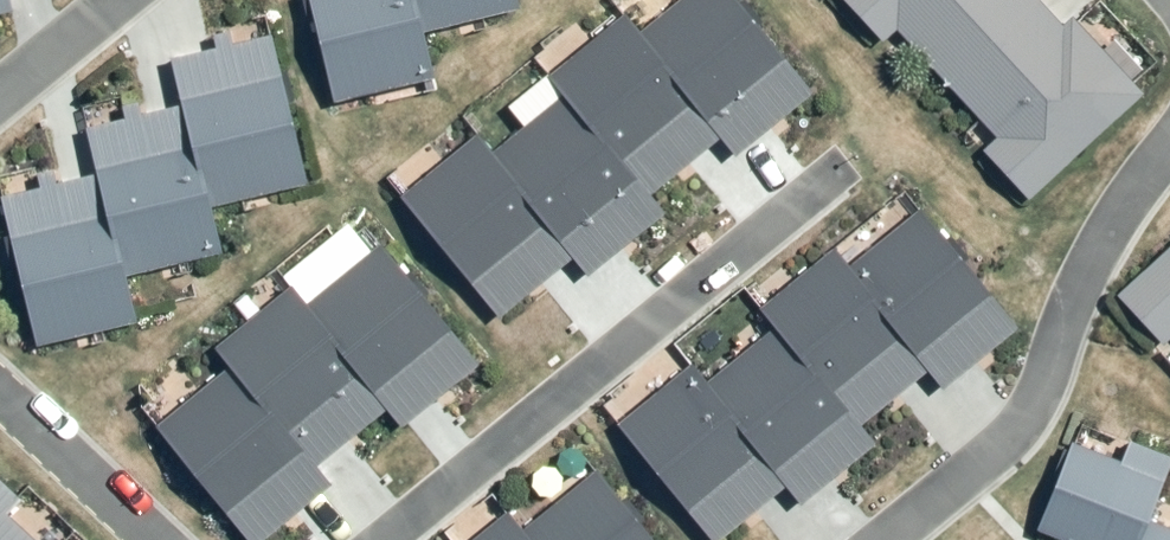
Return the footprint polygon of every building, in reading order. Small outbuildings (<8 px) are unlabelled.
[(18,19),(14,0),(0,0),(0,23),(18,19)] [(338,108),(442,84),(434,36),(524,11),(522,0),(313,0),(338,108)] [(405,197),(503,317),(574,261),(591,276),(677,215),(660,197),(725,147),(742,160),(821,99),(739,0),(683,0),(642,34),(630,20),(551,83),(568,99),(500,150),(484,136),(405,197)] [(1060,0),(842,0),(890,49),(900,37),(1001,143),(988,153),(1040,204),(1152,99),(1060,0)] [(5,198),(42,341),(142,320),(133,282),(234,259),(225,211),(315,191),(277,41),(177,66),(185,108),(90,131),(100,178),(5,198)] [(716,539),(731,539),(791,493),(804,507),(886,447),(870,430),(932,379),(945,391),(1023,334),(928,210),(855,266),(841,251),(767,307),(781,329),(711,384),(704,370),(620,434),(716,539)] [(254,539),(277,539),(344,488),(328,470),(391,417),(409,433),(489,368),(385,251),(316,306),(297,288),(219,350),(236,371),(163,430),(254,539)] [(1120,299),(1165,354),(1169,349),(1169,254),(1120,299)] [(1073,444),(1041,532),(1062,539),(1169,539),(1169,507),(1164,505),(1169,488),(1169,459),(1137,446),(1127,465),(1073,444)] [(599,473),(527,534),(511,516),(480,539),(657,539),(599,473)] [(16,518),(26,504),(0,478),(0,539),(41,539),(16,518)]
